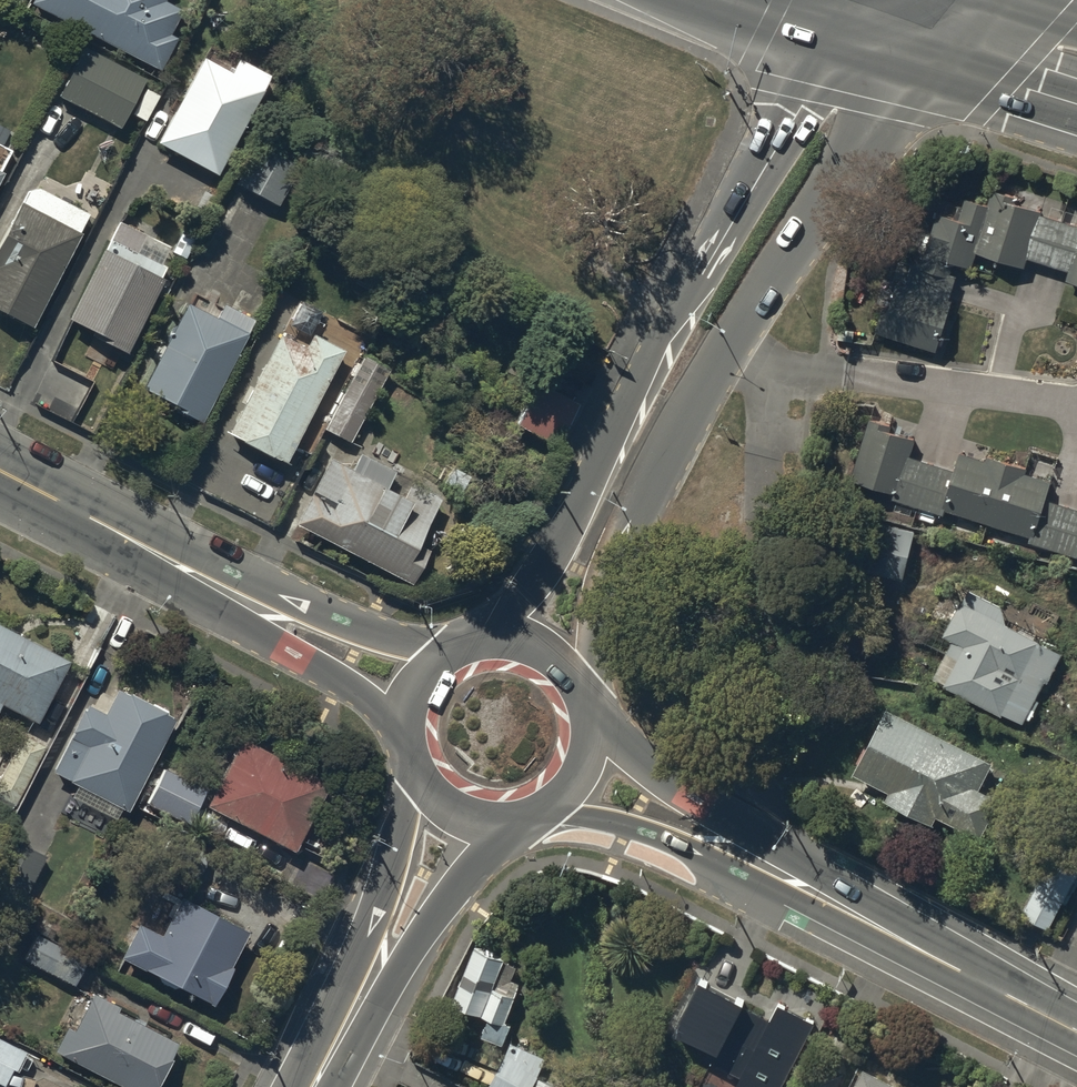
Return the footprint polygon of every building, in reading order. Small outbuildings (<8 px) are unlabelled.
[(158,62),(170,39),(162,34),(172,15),(160,9),(164,0),(38,0),(158,62)] [(83,54),(57,104),(120,136),(146,87),(83,54)] [(205,57),(162,137),(214,165),(263,74),(238,60),(232,71),(205,57)] [(259,144),(239,182),(275,201),(295,164),(259,144)] [(1030,257),(1042,217),(1044,211),(1021,203),(1023,196),(998,188),(992,205),(978,250),(1027,265),(1030,257)] [(978,250),(992,205),(969,198),(963,217),(940,210),(923,264),(951,273),(955,260),(973,266),(978,250)] [(27,324),(76,234),(22,205),(0,245),(0,309),(27,324)] [(1050,264),(1063,223),(1042,217),(1030,257),(1050,264)] [(95,337),(122,350),(164,264),(157,260),(165,244),(119,222),(73,317),(99,329),(95,337)] [(1063,223),(1050,264),(1071,270),(1076,252),(1076,228),(1063,223)] [(1071,270),(1068,280),(1076,282),(1076,252),(1071,270)] [(951,273),(923,264),(917,262),(909,287),(950,300),(958,276),(951,273)] [(954,301),(950,300),(909,287),(903,285),(896,307),(887,304),(878,332),(937,351),(954,301)] [(138,394),(197,425),(251,321),(222,306),(215,321),(185,305),(138,394)] [(306,353),(279,340),(232,429),(284,457),(340,351),(314,337),(306,353)] [(386,370),(362,357),(324,429),(349,442),(386,370)] [(514,422),(553,441),(573,401),(535,382),(514,422)] [(911,456),(916,439),(892,432),(894,426),(873,419),(854,479),(899,493),(911,456)] [(442,491),(359,449),(350,467),(328,456),(294,523),(411,582),(428,548),(416,542),(442,491)] [(946,507),(992,521),(1011,461),(991,455),(988,464),(962,456),(957,471),(946,507)] [(920,506),(934,463),(911,456),(899,493),(897,499),(920,506)] [(1030,468),(1011,461),(992,521),(1035,535),(1047,500),(1052,483),(1027,475),(1030,468)] [(946,507),(957,471),(934,463),(920,506),(944,514),(946,507)] [(1071,507),(1047,500),(1035,535),(1033,542),(1058,550),(1071,507)] [(1071,507),(1058,550),(1076,556),(1076,509),(1071,507)] [(909,575),(918,533),(863,520),(853,563),(909,575)] [(1007,609),(974,592),(950,637),(969,647),(949,684),(1025,724),(1062,654),(1000,622),(1007,609)] [(0,626),(0,706),(2,702),(38,721),(70,663),(0,626)] [(167,710),(115,683),(103,706),(83,696),(50,761),(121,798),(167,710)] [(995,765),(892,711),(858,776),(892,794),(889,800),(937,826),(942,816),(983,837),(1002,801),(982,790),(995,765)] [(325,776),(240,734),(209,798),(294,840),(325,776)] [(47,749),(24,737),(0,784),(0,800),(17,808),(47,749)] [(200,785),(160,765),(143,799),(183,818),(200,785)] [(8,830),(0,845),(0,891),(19,900),(45,849),(8,830)] [(1076,890),(1076,886),(1048,869),(1019,919),(1047,935),(1063,908),(1066,910),(1076,890)] [(242,925),(178,892),(158,931),(133,918),(118,947),(207,993),(242,925)] [(27,954),(72,978),(87,951),(42,927),(27,954)] [(506,957),(478,946),(458,999),(491,1012),(483,1034),(503,1042),(511,1020),(506,1018),(516,992),(496,984),(506,957)] [(702,982),(679,1025),(719,1046),(711,1061),(741,1077),(736,1086),(781,1086),(816,1021),(779,1002),(770,1018),(702,982)] [(92,989),(72,1025),(62,1019),(51,1040),(137,1086),(146,1086),(175,1034),(92,989)] [(0,1040),(0,1083),(7,1086),(25,1053),(0,1040)] [(512,1042),(492,1086),(494,1086),(532,1086),(545,1057),(512,1042)] [(848,1067),(816,1052),(799,1086),(838,1086),(848,1067)] [(866,1069),(857,1086),(903,1086),(866,1069)]
